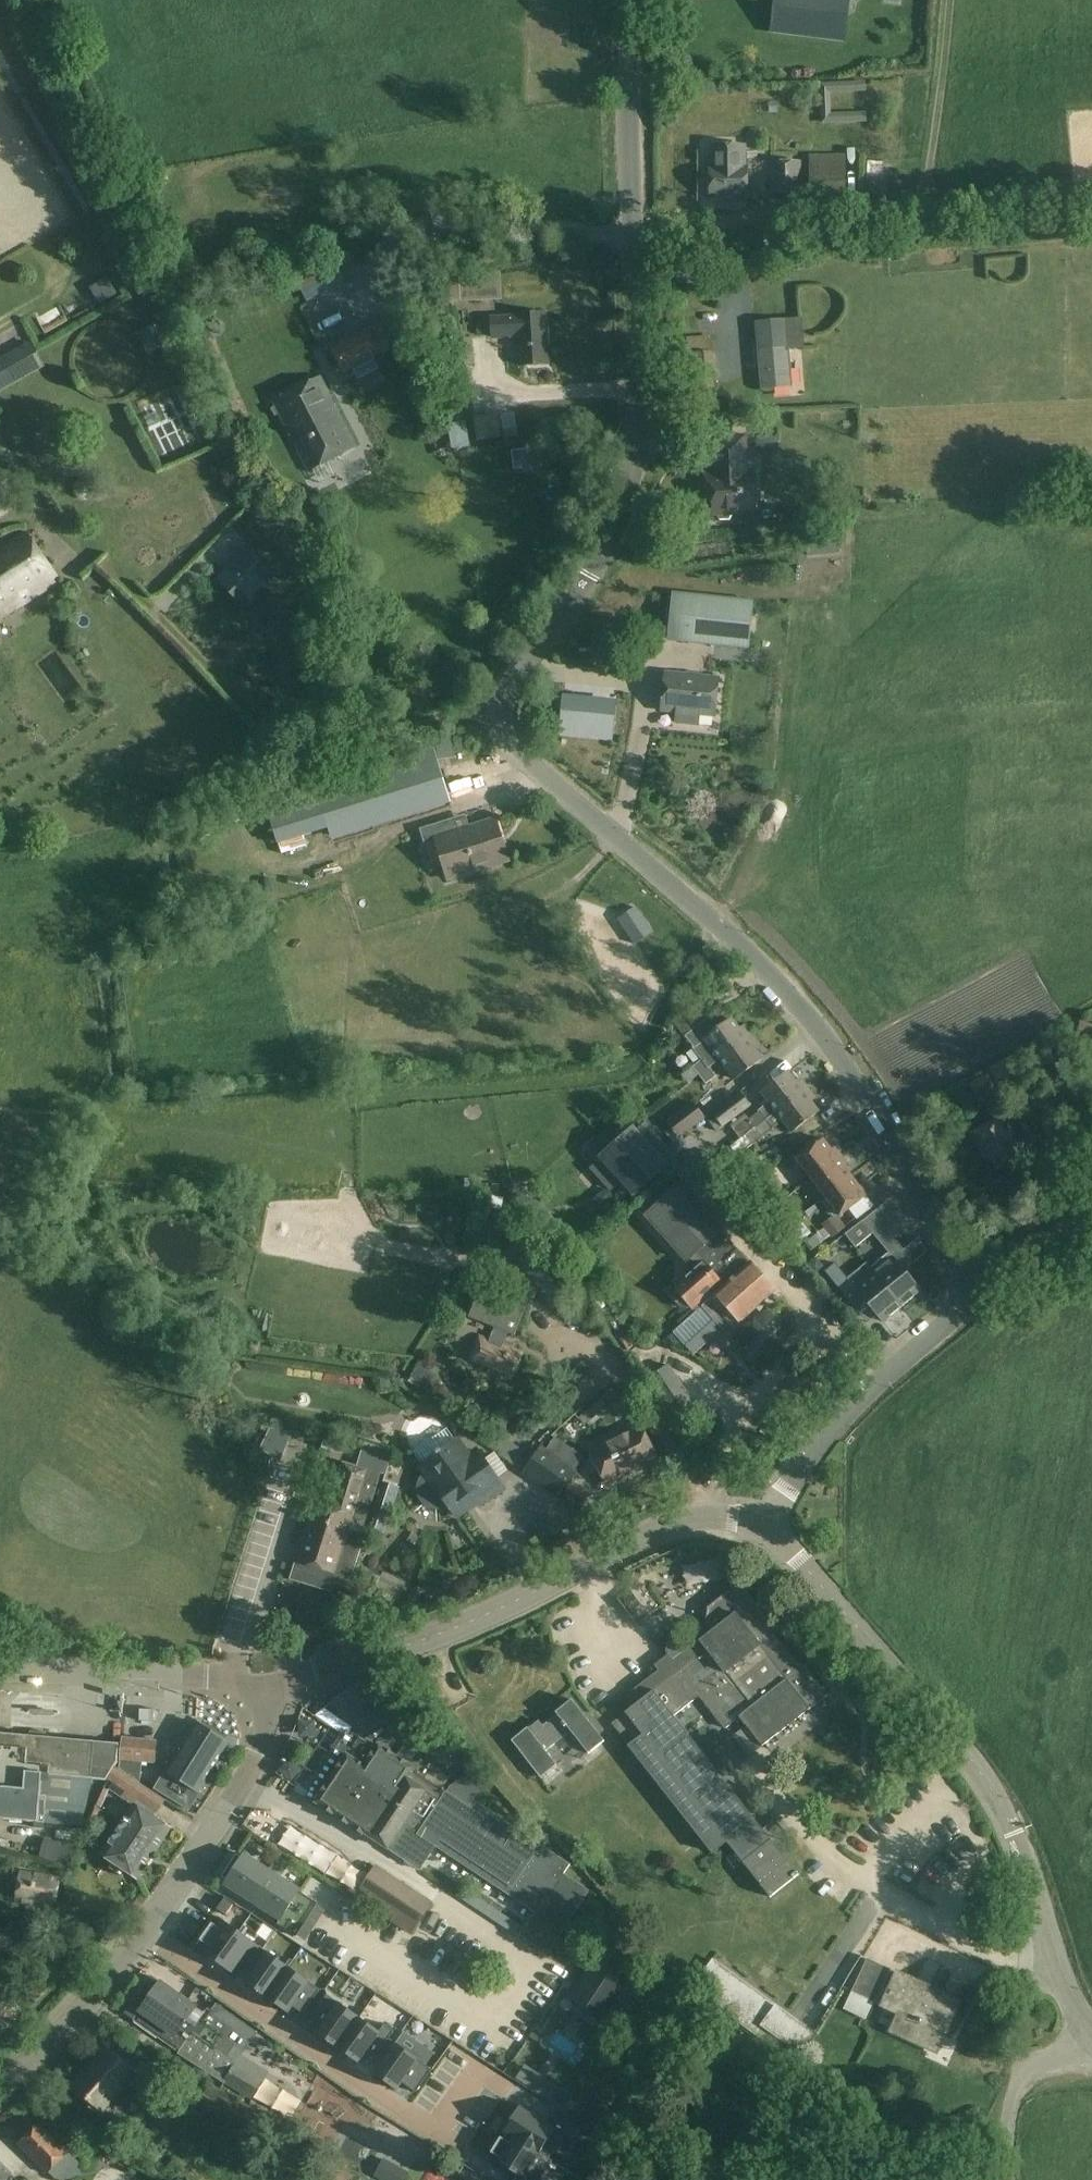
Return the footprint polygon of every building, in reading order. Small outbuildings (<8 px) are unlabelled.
[(833,38),(844,40),(848,10),(849,0),(777,0),(773,31),(794,34),(812,36),(833,38)] [(711,146),(711,155),(711,199),(748,199),(748,145),(711,146)] [(846,156),(811,156),(811,197),(847,197),(846,156)] [(772,162),(772,195),(802,195),(802,162),(772,162)] [(344,283),(335,265),(296,284),(303,298),(319,290),(321,295),(344,283)] [(460,301),(501,299),(500,272),(459,274),(460,301)] [(509,399),(509,374),(506,362),(506,350),(519,346),(492,345),(489,336),(489,326),(484,307),(472,307),(472,329),(480,354),(479,370),(488,399),(509,399)] [(493,339),(521,338),(523,365),(548,364),(546,315),(492,317),(493,339)] [(172,342),(160,321),(140,331),(152,352),(172,342)] [(392,321),(370,333),(368,330),(331,349),(343,376),(383,356),(405,344),(392,321)] [(34,345),(0,364),(0,395),(47,369),(34,345)] [(792,386),(789,348),(761,351),(764,389),(792,386)] [(714,390),(712,353),(688,354),(691,392),(714,390)] [(275,402),(310,471),(357,448),(321,378),(275,402)] [(748,436),(714,437),(715,467),(720,466),(720,475),(705,475),(706,497),(714,497),(715,516),(758,515),(757,474),(748,474),(748,436)] [(779,437),(758,437),(758,455),(780,454),(780,461),(806,460),(805,442),(779,443),(779,437)] [(541,448),(513,451),(515,470),(543,467),(541,448)] [(0,487),(0,516),(13,508),(0,487)] [(61,580),(32,534),(0,554),(0,618),(61,580)] [(216,582),(245,610),(277,578),(248,550),(216,582)] [(754,604),(702,599),(676,596),(671,639),(697,642),(749,647),(754,604)] [(577,692),(587,675),(576,668),(566,685),(577,692)] [(716,716),(719,679),(668,674),(664,711),(716,716)] [(560,735),(612,740),(615,708),(563,703),(560,735)] [(268,808),(279,845),(330,828),(334,841),(447,805),(432,757),(268,808)] [(425,845),(437,841),(449,881),(509,862),(496,819),(470,827),(466,815),(420,829),(425,845)] [(638,907),(618,919),(636,945),(655,932),(638,907)] [(711,1068),(721,1061),(753,1036),(747,1028),(742,1032),(733,1020),(720,1029),(711,1018),(686,1037),(704,1060),(711,1068)] [(1081,1023),(1077,1037),(1091,1041),(1091,1039),(1091,1026),(1081,1023)] [(760,1044),(753,1036),(721,1061),(736,1080),(764,1059),(755,1048),(760,1044)] [(1016,1056),(991,1069),(992,1073),(988,1075),(989,1076),(968,1087),(976,1103),(977,1102),(980,1107),(986,1104),(984,1099),(1002,1090),(1003,1093),(1028,1080),(1016,1056)] [(701,1077),(711,1068),(704,1060),(694,1068),(701,1077)] [(718,1077),(711,1068),(701,1077),(707,1085),(718,1077)] [(761,1112),(767,1121),(809,1089),(803,1080),(798,1084),(790,1073),(763,1093),(771,1104),(761,1112)] [(774,1130),(785,1122),(793,1133),(820,1113),(811,1101),(816,1098),(809,1089),(767,1121),(774,1130)] [(718,1113),(727,1126),(749,1108),(751,1107),(741,1095),(740,1096),(718,1113)] [(707,1120),(705,1118),(694,1103),(667,1123),(680,1141),(707,1120)] [(757,1129),(767,1121),(761,1112),(750,1120),(757,1129)] [(973,1135),(988,1163),(993,1160),(999,1171),(1022,1159),(1011,1138),(1015,1135),(1006,1118),(973,1135)] [(774,1130),(767,1121),(757,1129),(747,1136),(754,1145),(764,1138),(774,1130)] [(621,1142),(611,1131),(589,1150),(604,1167),(607,1164),(634,1195),(666,1167),(634,1131),(621,1142)] [(813,1179),(843,1157),(836,1149),(833,1151),(825,1140),(798,1160),(813,1179)] [(747,1152),(719,1173),(734,1193),(762,1172),(747,1152)] [(813,1179),(827,1198),(854,1178),(846,1167),(849,1165),(843,1157),(813,1179)] [(854,1178),(827,1198),(842,1217),(871,1194),(865,1186),(862,1188),(854,1178)] [(688,1261),(721,1232),(682,1188),(649,1217),(688,1261)] [(793,1206),(782,1192),(761,1207),(773,1222),(793,1206)] [(498,1254),(504,1214),(484,1211),(478,1251),(498,1254)] [(824,1229),(830,1237),(832,1239),(846,1228),(836,1215),(822,1226),(824,1229)] [(894,1259),(901,1267),(911,1258),(872,1215),(862,1224),(888,1253),(894,1260),(894,1259)] [(750,1266),(721,1232),(688,1261),(698,1272),(705,1265),(721,1283),(725,1288),(750,1266)] [(912,1259),(933,1254),(930,1239),(908,1244),(912,1259)] [(545,1244),(521,1260),(554,1309),(578,1292),(545,1244)] [(871,1268),(876,1275),(903,1307),(922,1292),(901,1267),(894,1259),(894,1260),(888,1253),(871,1268)] [(884,1323),(903,1307),(876,1275),(857,1290),(836,1264),(826,1273),(859,1313),(870,1305),(884,1323)] [(677,1291),(693,1309),(721,1283),(705,1265),(698,1272),(677,1291)] [(717,1296),(704,1307),(728,1334),(741,1323),(775,1293),(751,1265),(750,1266),(725,1288),(717,1295),(717,1296)] [(503,1348),(510,1332),(515,1335),(525,1309),(482,1292),(472,1318),(496,1327),(490,1342),(483,1339),(474,1361),(514,1377),(523,1356),(503,1348)] [(756,1316),(741,1327),(751,1338),(765,1327),(756,1316)] [(704,1330),(713,1343),(724,1336),(716,1323),(704,1330)] [(650,1381),(678,1425),(698,1412),(670,1368),(650,1381)] [(403,1418),(411,1438),(429,1431),(421,1411),(403,1418)] [(282,1462),(294,1435),(273,1430),(262,1450),(282,1462)] [(608,1484),(656,1460),(642,1432),(594,1455),(608,1484)] [(445,1508),(449,1506),(457,1517),(478,1503),(481,1506),(505,1490),(478,1452),(469,1458),(457,1442),(442,1452),(441,1451),(437,1453),(438,1455),(423,1466),(428,1473),(423,1477),(421,1481),(419,1485),(418,1489),(419,1493),(420,1498),(422,1501),(425,1505),(428,1507),(432,1509),(437,1510),(441,1509),(445,1508)] [(392,1457),(365,1448),(361,1460),(388,1468),(392,1457)] [(541,1449),(525,1473),(559,1496),(575,1473),(541,1449)] [(297,1562),(337,1575),(351,1530),(362,1533),(366,1521),(354,1517),(362,1493),(374,1497),(381,1476),(344,1464),(337,1488),(336,1487),(329,1509),(315,1504),(297,1562)] [(382,1483),(367,1529),(387,1535),(401,1489),(382,1483)] [(806,1662),(800,1661),(775,1629),(775,1623),(749,1590),(730,1588),(705,1607),(703,1626),(710,1635),(703,1641),(701,1639),(673,1660),(671,1658),(658,1668),(660,1671),(635,1690),(643,1700),(612,1724),(714,1854),(728,1843),(771,1898),(800,1875),(676,1717),(701,1698),(726,1730),(741,1718),(763,1747),(831,1694),(806,1662)] [(346,1723),(346,1724),(362,1736),(389,1717),(365,1682),(333,1704),(346,1723)] [(529,1728),(513,1741),(486,1762),(506,1785),(516,1777),(514,1774),(518,1771),(528,1783),(539,1774),(542,1778),(557,1766),(546,1752),(572,1732),(589,1754),(605,1742),(573,1701),(557,1713),(558,1715),(544,1726),(540,1721),(530,1729),(529,1728)] [(154,1709),(140,1709),(140,1721),(154,1722),(154,1709)] [(196,1724),(166,1772),(156,1789),(190,1811),(201,1793),(200,1793),(230,1744),(196,1724)] [(0,1734),(0,1787),(27,1789),(28,1774),(42,1775),(40,1796),(46,1796),(43,1824),(79,1826),(93,1779),(106,1780),(119,1761),(120,1744),(46,1738),(47,1733),(31,1732),(31,1737),(0,1734)] [(158,1742),(123,1738),(120,1772),(141,1786),(144,1762),(156,1763),(158,1742)] [(475,1801),(469,1809),(425,1780),(435,1764),(406,1746),(398,1758),(379,1746),(376,1750),(359,1739),(317,1803),(419,1871),(435,1847),(537,1914),(522,1936),(548,1953),(589,1892),(564,1875),(571,1865),(475,1801)] [(141,1786),(120,1772),(113,1783),(114,1784),(112,1788),(114,1790),(112,1791),(127,1801),(131,1795),(159,1814),(167,1802),(141,1786)] [(43,1824),(46,1796),(40,1796),(42,1775),(28,1774),(27,1789),(0,1787),(0,1820),(43,1824)] [(140,1880),(172,1830),(135,1805),(102,1855),(140,1880)] [(62,1843),(44,1837),(39,1857),(56,1861),(62,1843)] [(227,1885),(281,1920),(278,1925),(297,1938),(318,1905),(299,1893),(300,1891),(246,1856),(227,1885)] [(378,1866),(360,1893),(359,1895),(394,1917),(392,1921),(413,1935),(434,1903),(378,1866)] [(18,1902),(55,1908),(59,1879),(23,1873),(18,1902)] [(233,1905),(224,1899),(217,1910),(226,1916),(233,1905)] [(514,1933),(527,1924),(518,1911),(505,1920),(514,1933)] [(200,1950),(218,1962),(239,1932),(221,1920),(216,1927),(213,1925),(201,1945),(203,1947),(200,1950)] [(25,1930),(0,1927),(0,1950),(21,1953),(25,1930)] [(239,1933),(218,1962),(237,1975),(259,1945),(239,1933)] [(270,1952),(248,1981),(268,1996),(290,1965),(270,1952)] [(631,1978),(594,1956),(563,2000),(600,2028),(631,1978)] [(714,1960),(698,1981),(691,1989),(797,2065),(818,2036),(779,2007),(714,1960)] [(877,2004),(883,2007),(900,2014),(892,2032),(937,2052),(960,2002),(868,1960),(853,1993),(854,1993),(845,2011),(869,2022),(877,2004)] [(318,1985),(290,1965),(268,1996),(288,2009),(294,2001),(303,2008),(318,1985)] [(206,2014),(161,1983),(142,2012),(136,2022),(224,2083),(235,2067),(227,2058),(243,2035),(208,2011),(206,2014)] [(13,2001),(0,1989),(0,2014),(13,2001)] [(362,2013),(331,1992),(316,2014),(327,2023),(322,2028),(340,2041),(362,2013)] [(384,2028),(362,2013),(342,2041),(366,2058),(373,2047),(380,2052),(397,2028),(388,2023),(384,2028)] [(439,2058),(402,2034),(378,2067),(403,2084),(408,2077),(421,2086),(439,2058)] [(102,2111),(135,2074),(114,2055),(94,2077),(89,2072),(75,2086),(102,2111)] [(250,2101),(261,2085),(235,2067),(224,2083),(250,2101)] [(257,2110),(212,2085),(199,2109),(244,2134),(257,2110)] [(304,2119),(368,2151),(381,2124),(318,2092),(304,2119)] [(522,2109),(506,2134),(558,2167),(574,2142),(581,2147),(589,2134),(564,2119),(557,2131),(522,2109)] [(20,2145),(48,2174),(70,2153),(42,2124),(20,2145)] [(506,2134),(489,2161),(519,2179),(550,2179),(558,2167),(506,2134)] [(407,2171),(385,2159),(375,2176),(382,2179),(403,2179),(407,2171)] [(12,2176),(0,2163),(0,2179),(8,2179),(12,2176)]
